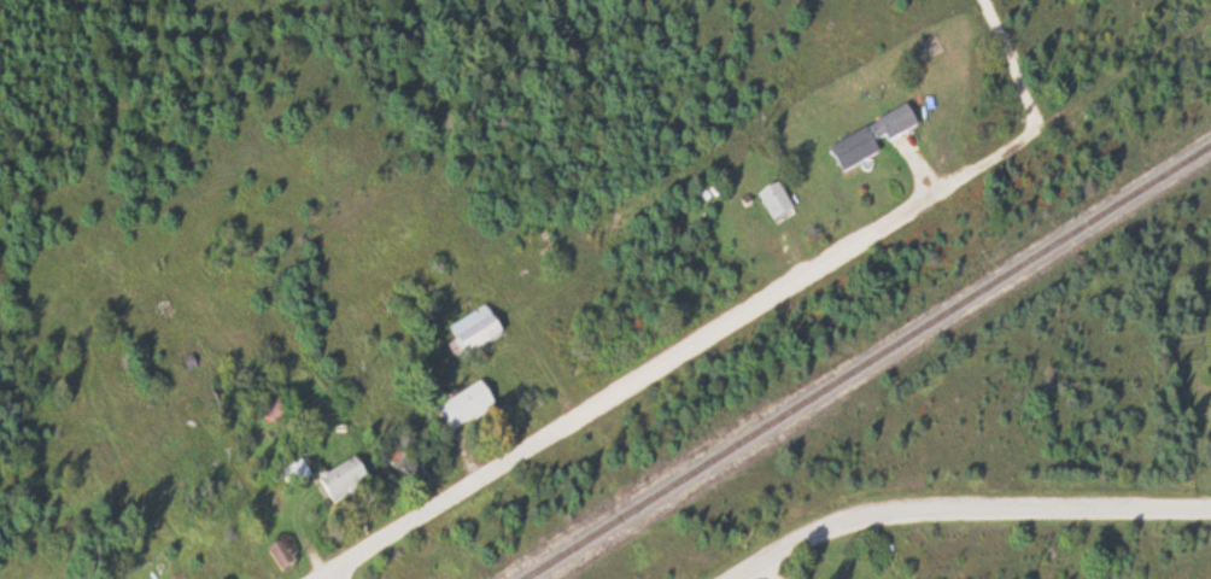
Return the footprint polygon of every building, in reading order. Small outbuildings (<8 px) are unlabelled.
[(830,148),(843,176),(885,157),(880,146),(919,128),(911,110),(830,148)] [(759,198),(774,226),(795,214),(780,187),(759,198)] [(506,337),(488,307),(450,330),(459,344),(450,348),(460,364),(506,337)] [(455,437),(497,407),(480,383),(439,414),(455,437)] [(373,484),(357,460),(320,485),(337,509),(373,484)] [(284,477),(291,491),(311,481),(304,467),(284,477)] [(295,568),(284,546),(271,553),(282,574),(295,568)]
